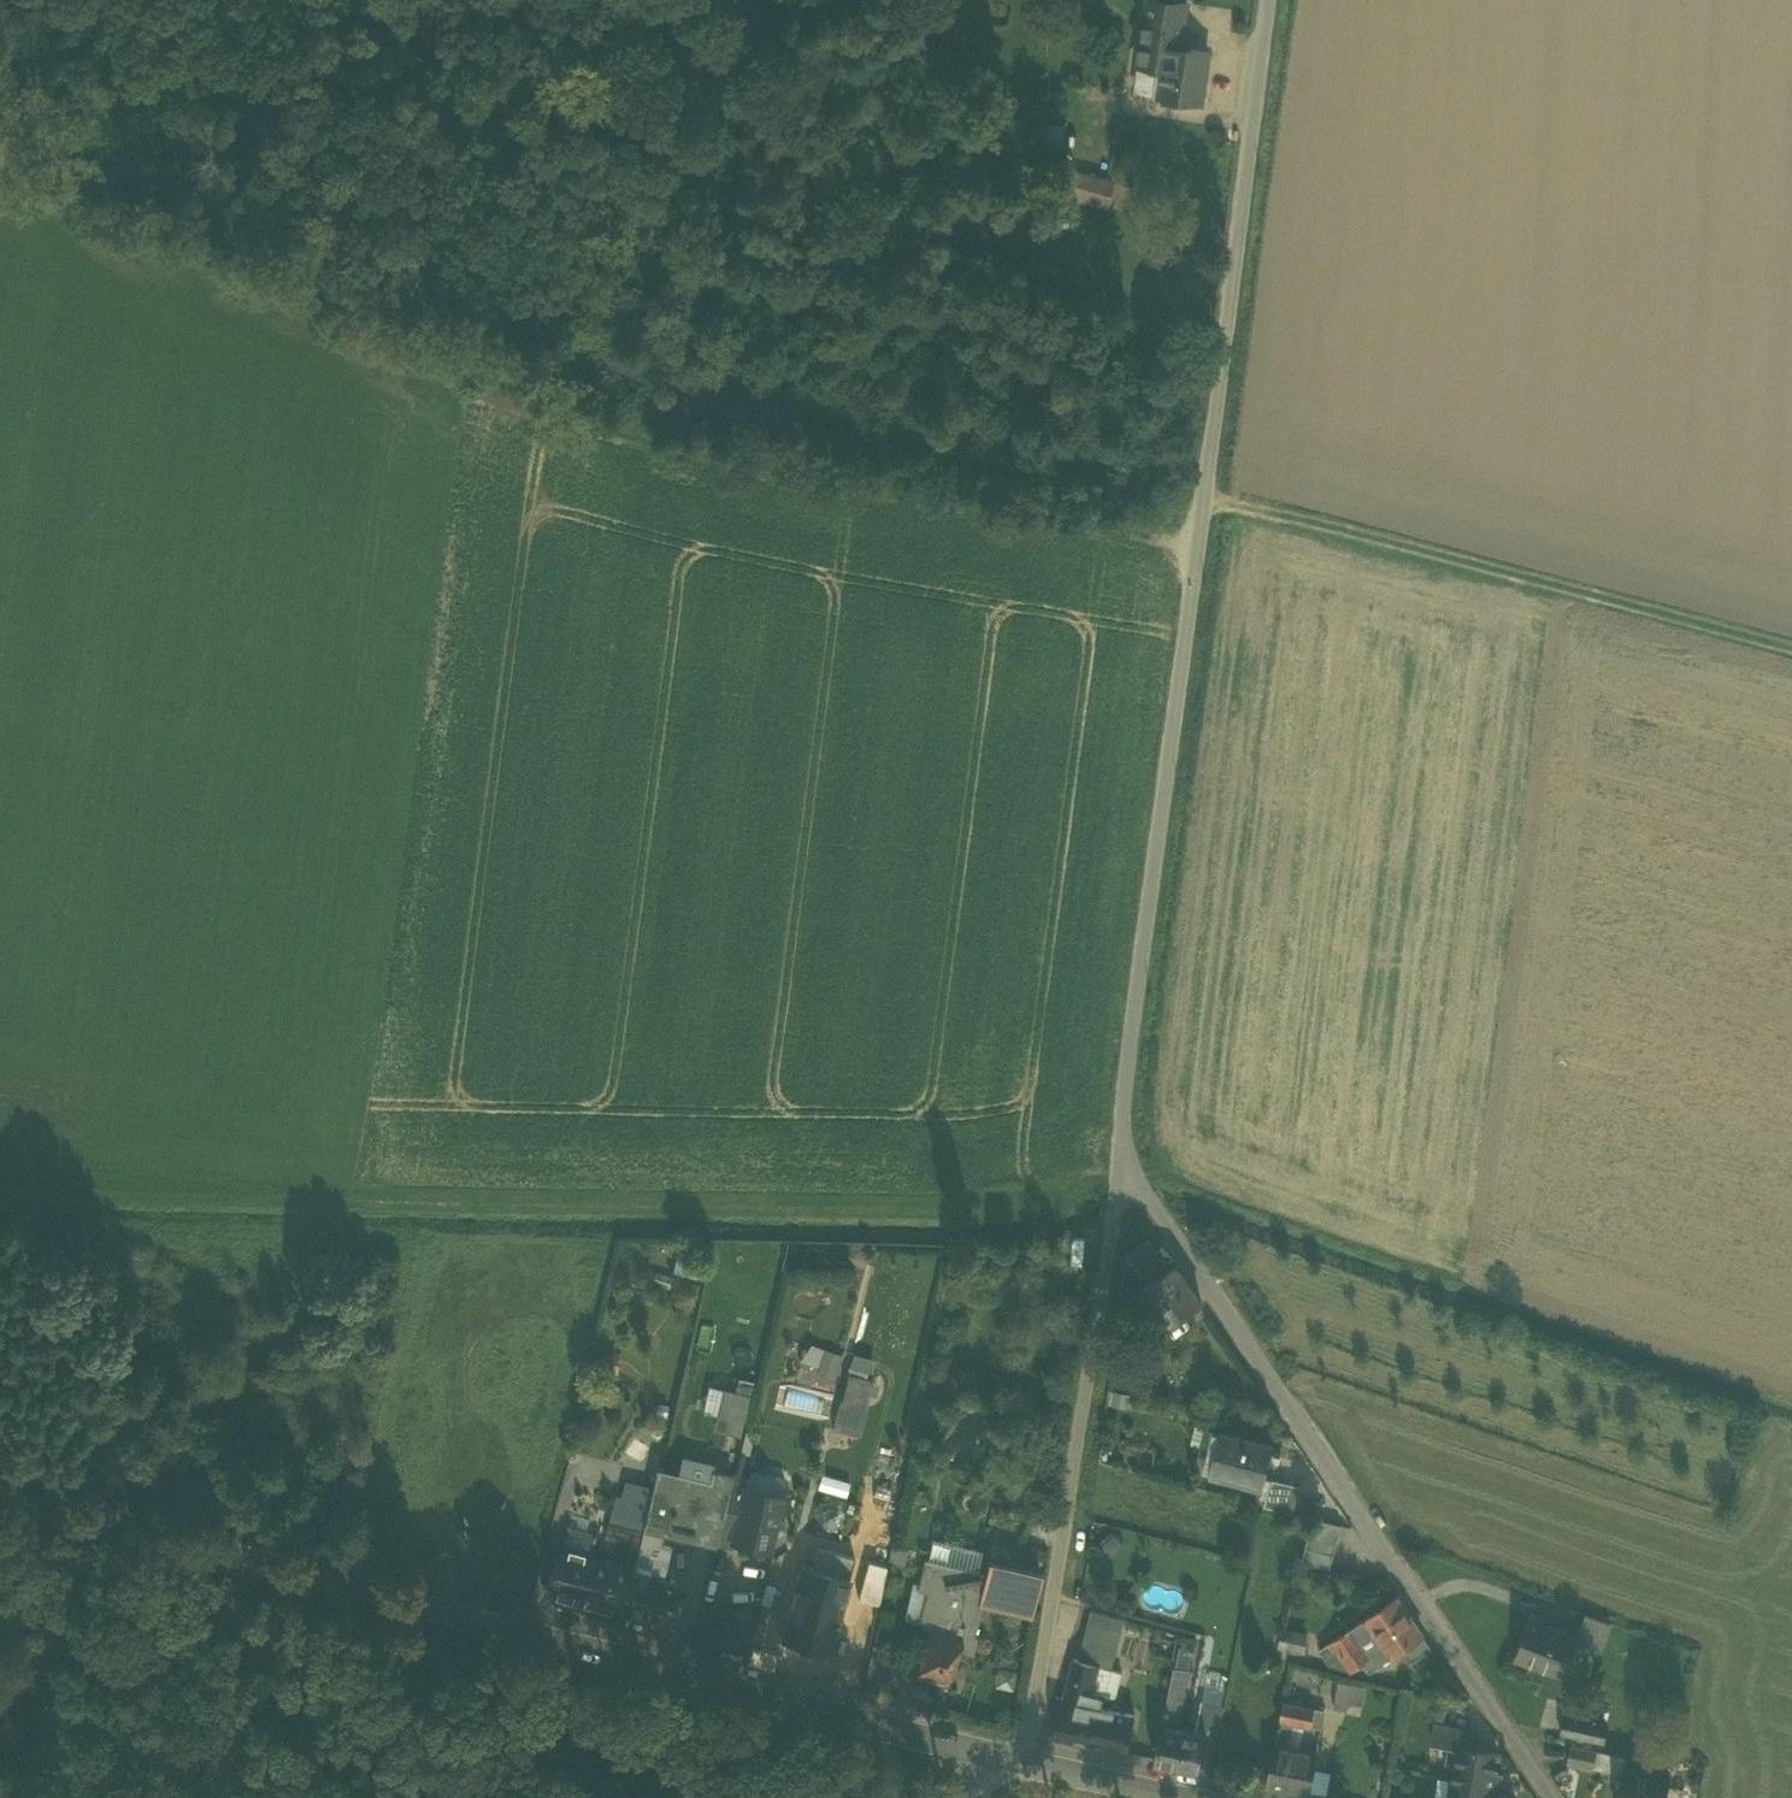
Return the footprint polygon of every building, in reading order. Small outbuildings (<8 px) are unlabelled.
[(1181,46),(1188,2),(1176,0),(1149,0),(1142,40),(1169,44),(1181,46)] [(1161,95),(1202,101),(1210,51),(1181,46),(1169,44),(1142,40),(1138,63),(1165,67),(1161,95)] [(1134,90),(1161,95),(1165,67),(1138,63),(1134,90)] [(1068,119),(1044,120),(1045,140),(1069,139),(1068,119)] [(1118,177),(1063,160),(1054,190),(1109,207),(1118,177)] [(1120,1309),(1139,1313),(1153,1304),(1142,1288),(1172,1267),(1149,1235),(1128,1250),(1120,1309)] [(1153,1304),(1167,1325),(1202,1301),(1177,1264),(1172,1267),(1142,1288),(1153,1304)] [(818,1365),(825,1348),(811,1343),(800,1358),(818,1365)] [(818,1365),(835,1372),(842,1355),(825,1348),(818,1365)] [(877,1359),(853,1352),(848,1365),(873,1373),(877,1359)] [(848,1373),(841,1399),(867,1406),(874,1379),(848,1373)] [(717,1414),(723,1387),(709,1384),(702,1410),(717,1414)] [(785,1401),(813,1408),(817,1393),(789,1386),(785,1401)] [(750,1394),(723,1387),(717,1414),(714,1427),(740,1434),(750,1394)] [(1132,1393),(1113,1389),(1111,1403),(1129,1406),(1132,1393)] [(833,1428),(859,1435),(867,1406),(841,1399),(833,1428)] [(1191,1441),(1203,1444),(1217,1447),(1221,1429),(1196,1422),(1191,1441)] [(1221,1429),(1217,1447),(1211,1469),(1264,1483),(1275,1442),(1221,1429)] [(1197,1465),(1211,1469),(1217,1447),(1203,1444),(1197,1465)] [(681,1477),(709,1484),(712,1468),(713,1464),(686,1457),(681,1477)] [(698,1536),(716,1540),(732,1473),(712,1468),(709,1484),(710,1484),(698,1536)] [(748,1477),(746,1485),(782,1494),(785,1480),(782,1474),(755,1468),(749,1471),(748,1477)] [(648,1509),(644,1522),(663,1527),(698,1536),(710,1484),(709,1484),(681,1477),(657,1471),(653,1485),(648,1509)] [(851,1479),(822,1471),(817,1486),(847,1494),(851,1479)] [(716,1540),(732,1544),(733,1539),(732,1539),(744,1485),(746,1485),(748,1477),(732,1473),(716,1540)] [(1266,1503),(1294,1510),(1301,1483),(1273,1475),(1266,1503)] [(648,1509),(653,1485),(624,1477),(617,1501),(648,1509)] [(777,1516),(782,1494),(746,1485),(744,1485),(732,1539),(733,1539),(769,1548),(773,1533),(783,1527),(777,1516)] [(606,1535),(638,1543),(644,1522),(648,1509),(617,1501),(608,1498),(603,1516),(610,1518),(606,1535)] [(1314,1518),(1310,1532),(1338,1539),(1341,1525),(1314,1518)] [(652,1575),(663,1527),(644,1522),(638,1543),(640,1544),(633,1569),(633,1570),(652,1575)] [(1125,1542),(1112,1529),(1097,1543),(1109,1556),(1125,1542)] [(1331,1567),(1338,1539),(1310,1532),(1303,1560),(1331,1567)] [(925,1557),(976,1570),(982,1548),(931,1536),(925,1557)] [(1025,1564),(1028,1552),(992,1543),(989,1555),(1025,1564)] [(548,1593),(577,1600),(589,1557),(590,1552),(561,1544),(548,1593)] [(812,1567),(849,1577),(855,1556),(818,1546),(812,1567)] [(622,1612),(623,1612),(633,1570),(633,1569),(589,1557),(577,1600),(622,1612)] [(963,1633),(958,1649),(972,1652),(977,1635),(974,1634),(982,1603),(980,1602),(987,1572),(976,1570),(925,1557),(920,1584),(932,1587),(922,1623),(918,1636),(926,1638),(930,1624),(963,1633)] [(980,1602),(982,1603),(1030,1614),(1040,1571),(990,1559),(987,1572),(980,1602)] [(887,1565),(869,1560),(858,1597),(879,1603),(887,1565)] [(849,1577),(812,1567),(803,1564),(782,1636),(829,1649),(849,1577)] [(680,1582),(652,1575),(633,1570),(623,1612),(670,1624),(680,1582)] [(903,1618),(922,1623),(932,1587),(920,1584),(913,1582),(903,1618)] [(1398,1595),(1366,1616),(1376,1630),(1393,1655),(1402,1648),(1424,1633),(1398,1595)] [(718,1642),(751,1650),(752,1644),(759,1614),(726,1606),(718,1642)] [(1080,1658),(1112,1667),(1125,1617),(1092,1608),(1080,1658)] [(1579,1635),(1606,1645),(1615,1623),(1588,1612),(1579,1635)] [(1515,1654),(1565,1672),(1579,1635),(1530,1615),(1515,1654)] [(1366,1616),(1351,1626),(1361,1641),(1376,1630),(1366,1616)] [(958,1649),(963,1633),(930,1624),(926,1638),(921,1658),(917,1674),(950,1683),(951,1681),(953,1682),(954,1679),(951,1678),(958,1649)] [(1309,1631),(1282,1626),(1278,1647),(1305,1652),(1309,1631)] [(1372,1657),(1361,1641),(1351,1626),(1332,1639),(1353,1669),(1367,1660),(1372,1657)] [(1378,1666),(1393,1655),(1376,1630),(1361,1641),(1372,1657),(1375,1662),(1378,1666)] [(1433,1647),(1424,1633),(1402,1648),(1412,1662),(1433,1647)] [(909,1655),(921,1658),(926,1638),(918,1636),(914,1635),(909,1655)] [(1330,1664),(1353,1669),(1332,1639),(1319,1648),(1330,1664)] [(900,1683),(907,1651),(874,1643),(866,1675),(900,1683)] [(778,1651),(752,1644),(751,1650),(748,1661),(774,1668),(778,1651)] [(1101,1706),(1104,1694),(1092,1691),(1100,1664),(1111,1667),(1112,1667),(1080,1658),(1075,1656),(1064,1697),(1056,1694),(1053,1708),(1061,1710),(1060,1713),(1054,1734),(1092,1742),(1101,1706)] [(1367,1660),(1373,1669),(1378,1666),(1375,1662),(1372,1657),(1367,1660)] [(1122,1670),(1111,1667),(1100,1664),(1092,1691),(1104,1694),(1115,1697),(1122,1670)] [(1189,1668),(1175,1665),(1165,1716),(1179,1719),(1189,1668)] [(1353,1682),(1339,1679),(1335,1705),(1348,1708),(1349,1701),(1353,1682)] [(1206,1680),(1203,1698),(1223,1702),(1227,1684),(1206,1680)] [(1368,1685),(1353,1682),(1349,1701),(1365,1704),(1368,1685)] [(1208,1731),(1220,1734),(1226,1702),(1223,1702),(1203,1698),(1197,1729),(1208,1731)] [(1312,1724),(1315,1706),(1284,1700),(1281,1718),(1297,1721),(1306,1723),(1312,1724)] [(1136,1713),(1101,1706),(1092,1742),(1128,1750),(1128,1748),(1136,1713)] [(1315,1706),(1312,1724),(1323,1727),(1326,1709),(1315,1706)] [(1561,1732),(1604,1741),(1608,1723),(1565,1713),(1561,1732)] [(1281,1718),(1276,1742),(1291,1745),(1297,1721),(1281,1718)] [(1291,1745),(1300,1747),(1306,1723),(1297,1721),(1291,1745)] [(1155,1760),(1179,1765),(1187,1727),(1163,1722),(1155,1760)] [(1451,1742),(1471,1745),(1474,1729),(1436,1722),(1433,1740),(1451,1743),(1451,1742)] [(1197,1729),(1187,1727),(1179,1765),(1200,1769),(1208,1731),(1197,1729)] [(1268,1783),(1310,1791),(1311,1789),(1315,1767),(1318,1751),(1300,1747),(1291,1745),(1276,1742),(1268,1783)] [(1515,1794),(1492,1789),(1499,1751),(1471,1745),(1451,1742),(1451,1743),(1448,1763),(1456,1764),(1453,1778),(1450,1797),(1515,1797),(1515,1794)] [(1568,1761),(1594,1766),(1598,1748),(1572,1742),(1568,1761)] [(1598,1748),(1594,1766),(1622,1772),(1626,1754),(1598,1748)] [(1671,1775),(1624,1766),(1617,1797),(1667,1797),(1671,1775)] [(1315,1767),(1311,1789),(1328,1792),(1332,1770),(1315,1767)] [(1453,1778),(1438,1775),(1434,1797),(1450,1797),(1453,1778)]
